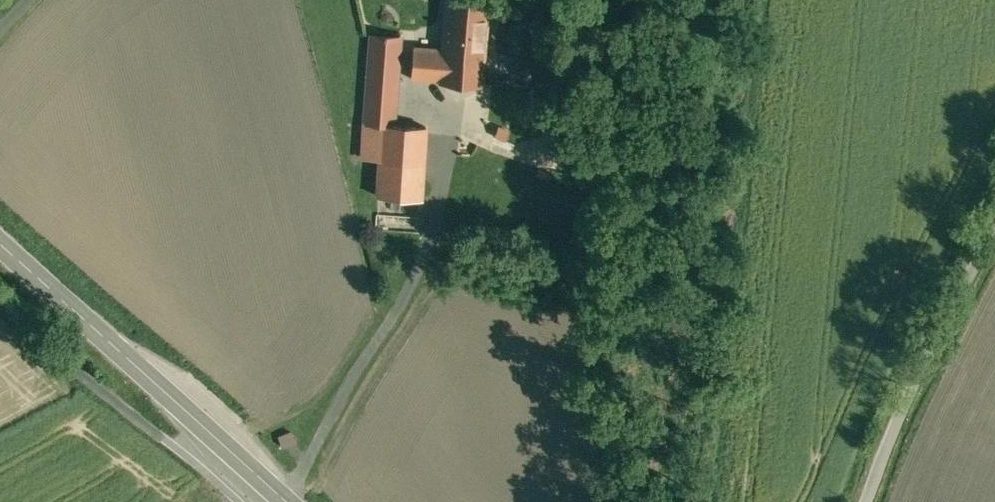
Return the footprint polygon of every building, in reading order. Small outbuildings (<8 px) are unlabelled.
[(488,49),(492,0),(447,0),(443,45),(415,43),(412,76),(485,82),(488,49)] [(365,158),(380,159),(377,195),(422,198),(426,125),(397,124),(402,35),(373,33),(365,158)] [(501,98),(499,97),(496,98),(494,99),(493,100),(492,101),(492,103),(491,105),(492,107),(492,109),(494,110),(495,111),(497,112),(499,113),(501,112),(503,111),(505,109),(506,108),(506,107),(506,105),(506,103),(505,101),(503,99),(501,98)]
